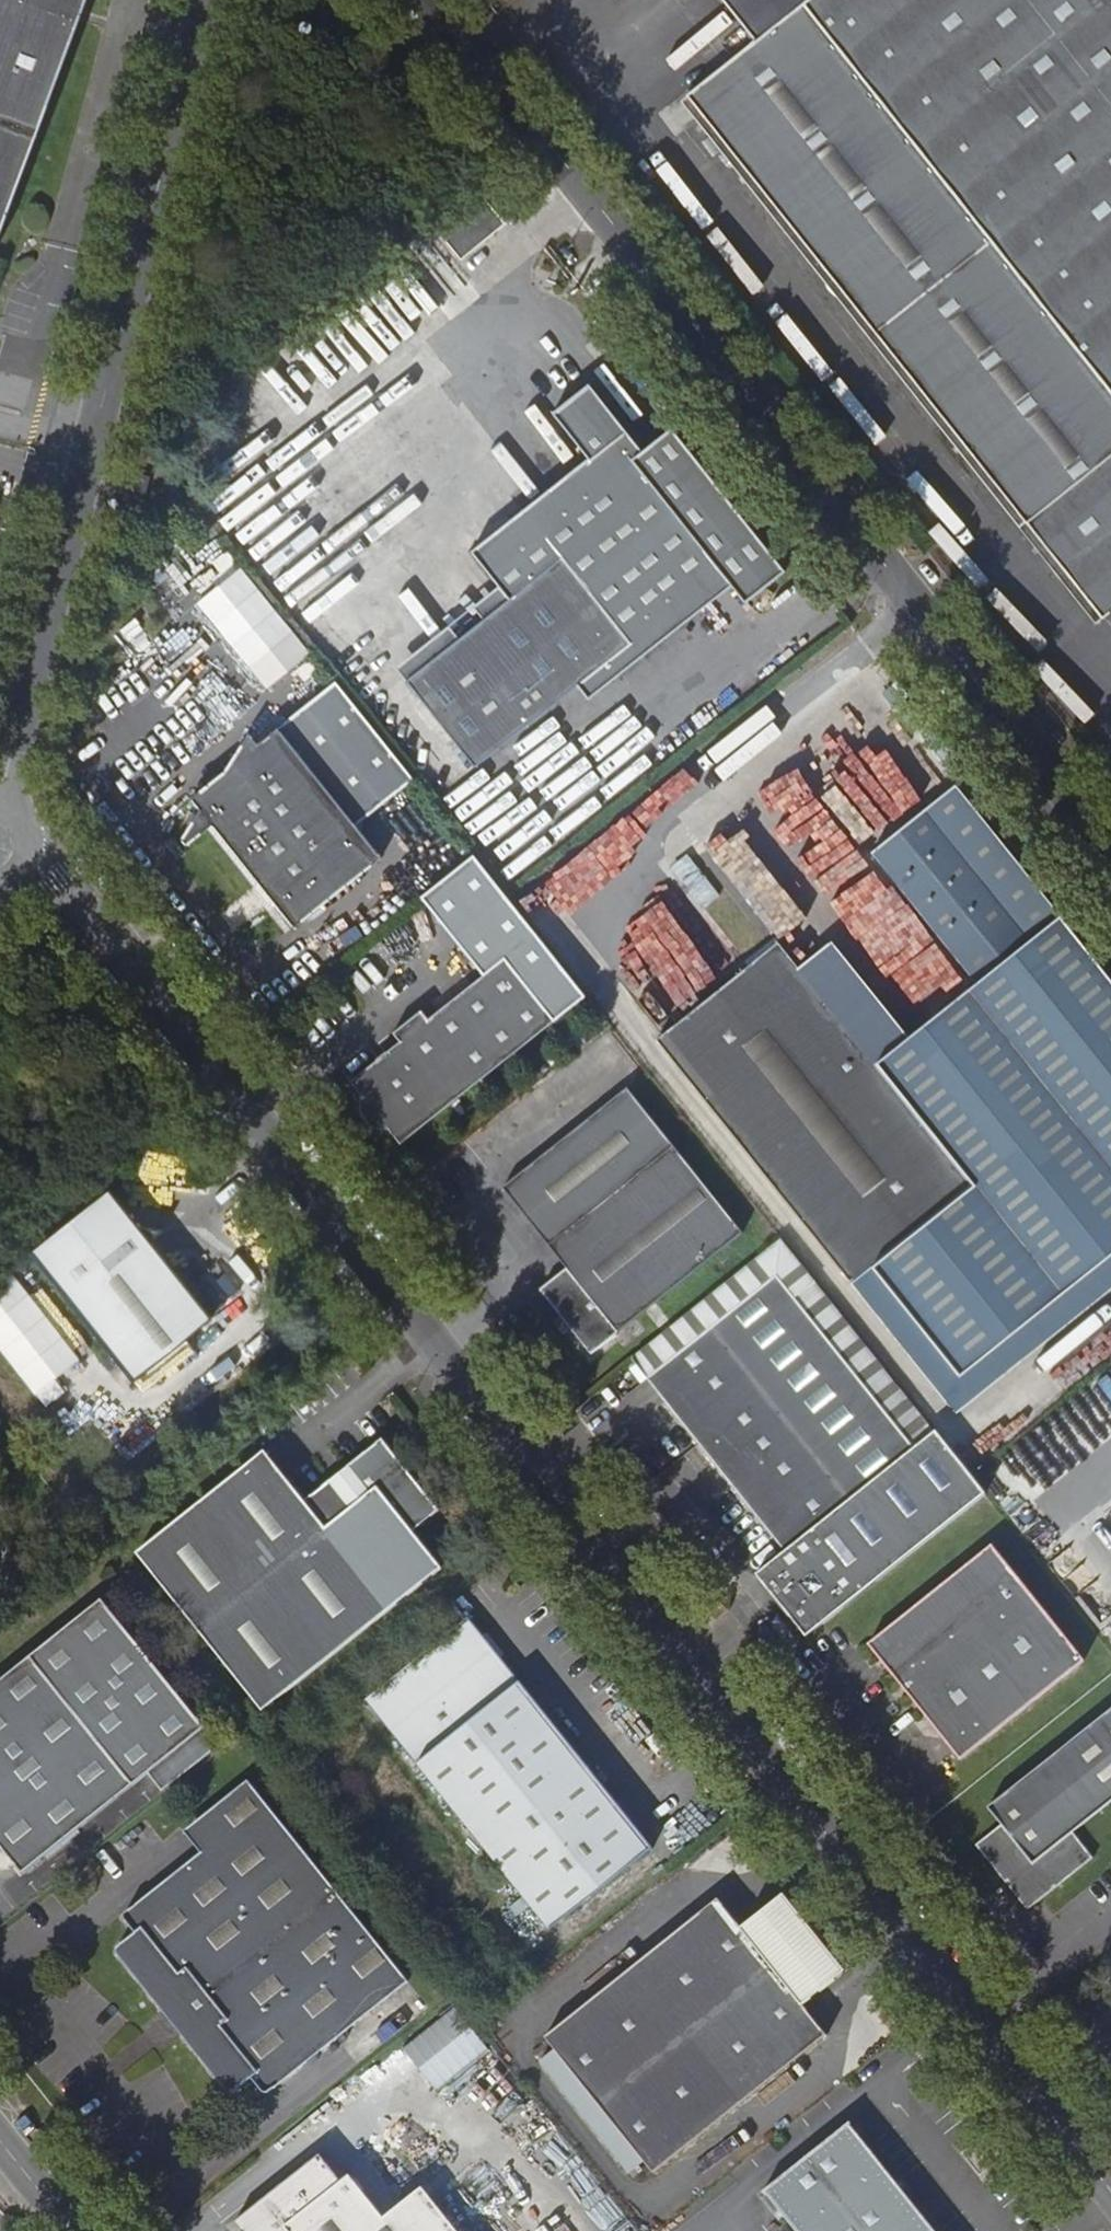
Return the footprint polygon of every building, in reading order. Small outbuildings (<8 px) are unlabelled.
[(54,76),(83,0),(0,0),(0,222),(54,76)] [(1103,617),(1110,611),(1110,0),(725,0),(758,41),(690,94),(1103,617)] [(683,100),(1096,621),(1103,617),(690,94),(683,100)] [(480,194),(436,229),(462,260),(506,226),(480,194)] [(4,342),(0,360),(0,366),(21,371),(27,348),(4,342)] [(582,686),(592,699),(736,585),(749,602),(789,571),(673,426),(644,449),(590,382),(577,393),(567,400),(553,412),(590,457),(473,550),(501,585),(512,598),(410,680),(479,767),(582,686)] [(562,394),(567,400),(577,393),(571,386),(562,394)] [(883,455),(930,508),(941,498),(893,445),(883,455)] [(137,473),(129,505),(141,509),(150,476),(137,473)] [(512,598),(501,585),(399,667),(410,680),(512,598)] [(268,687),(312,651),(276,607),(232,643),(268,687)] [(200,808),(181,837),(187,844),(212,824),(294,925),(381,856),(355,823),(414,779),(338,682),(257,743),(248,733),(227,767),(191,796),(200,808)] [(851,1279),(957,1411),(1110,1287),(1110,976),(955,783),(873,849),(978,980),(908,1036),(831,940),(798,966),(972,1182),(851,1279)] [(943,943),(895,885),(874,902),(838,858),(809,882),(892,984),(943,943)] [(778,941),(658,1038),(851,1279),(972,1182),(798,966),(778,941)] [(553,1018),(504,956),(428,1018),(421,1009),(393,1031),(400,1041),(351,1080),(362,1093),(360,1101),(360,1107),(361,1112),(363,1117),(368,1123),(373,1126),(379,1127),(383,1127),(389,1126),(401,1141),(553,1018)] [(566,1269),(539,1291),(590,1354),(742,1233),(673,1147),(626,1089),(502,1188),(548,1246),(566,1269)] [(140,1227),(109,1189),(31,1252),(133,1380),(212,1317),(151,1240),(164,1230),(140,1227)] [(647,1379),(785,1551),(755,1575),(806,1638),(986,1494),(969,1473),(935,1430),(914,1447),(776,1276),(647,1379)] [(305,1501),(264,1450),(136,1553),(263,1711),(440,1569),(412,1531),(438,1510),(381,1439),(305,1501)] [(1084,1660),(991,1544),(868,1644),(879,1658),(874,1663),(881,1674),(888,1669),(960,1760),(1084,1660)] [(102,1600),(0,1683),(0,1845),(23,1874),(148,1773),(163,1791),(219,1746),(102,1600)] [(652,1848),(467,1618),(365,1700),(550,1930),(652,1848)] [(1041,1900),(1093,1858),(1072,1831),(1110,1800),(1110,1708),(988,1807),(1000,1823),(976,1844),(1008,1885),(1030,1886),(1041,1900)] [(223,1833),(200,1852),(125,1912),(124,1916),(125,1920),(136,1933),(119,1946),(117,1951),(118,1954),(123,1960),(226,2090),(230,2091),(235,2089),(250,2077),(262,2091),(266,2091),(271,2089),(408,1980),(248,1779),(206,1812),(223,1833)] [(184,1831),(200,1852),(223,1833),(206,1812),(184,1831)] [(1028,1909),(1041,1900),(1030,1886),(1008,1885),(1028,1909)] [(844,1972),(782,1895),(741,1928),(717,1899),(545,2037),(554,2049),(539,2062),(628,2173),(644,2161),(653,2173),(825,2036),(802,2006),(844,1972)] [(402,2048),(435,2091),(490,2049),(456,2006),(402,2048)] [(848,2123),(764,2191),(796,2230),(933,2230),(848,2123)] [(319,2154),(306,2164),(327,2191),(340,2181),(319,2154)] [(306,2164),(233,2222),(240,2230),(456,2230),(422,2187),(383,2217),(349,2175),(340,2181),(327,2191),(306,2164)]
